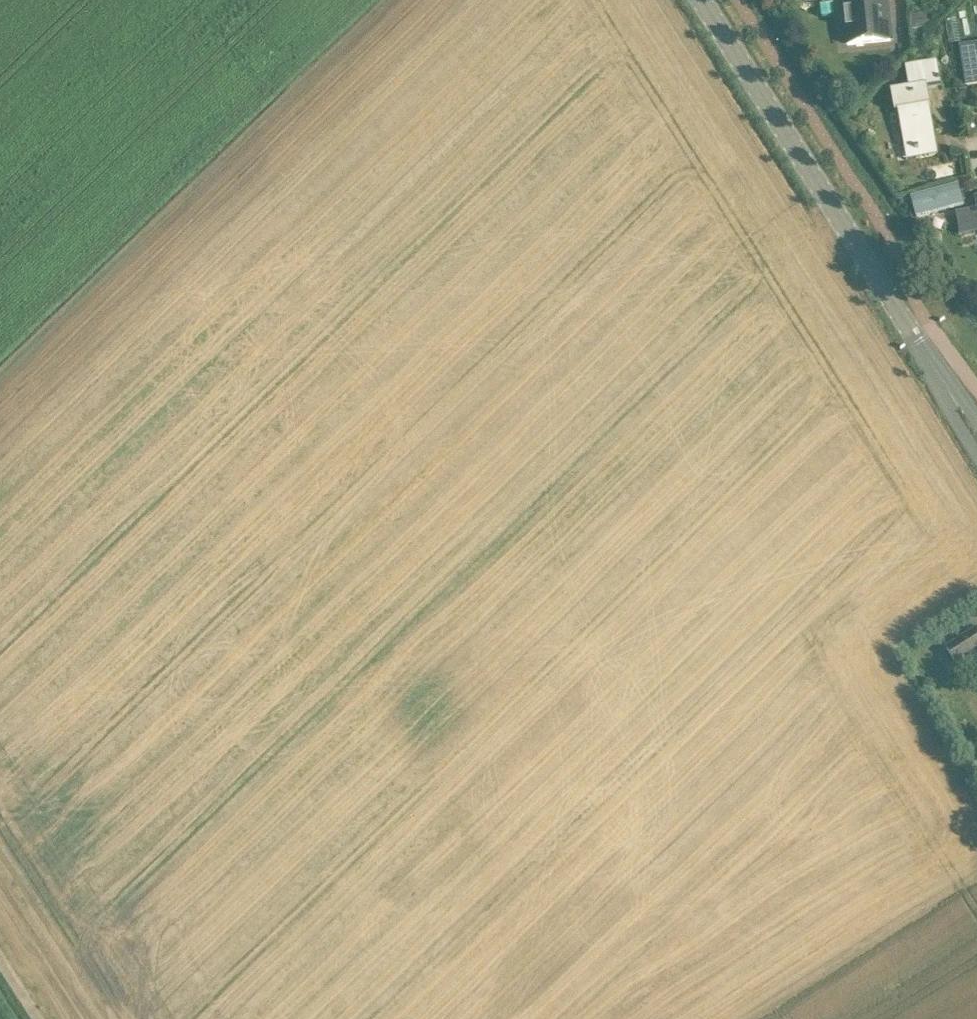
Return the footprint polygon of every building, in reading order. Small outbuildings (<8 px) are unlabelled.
[(844,4),(846,4),(850,39),(847,39),(848,45),(890,41),(886,0),(843,0),(844,4)] [(933,29),(932,12),(911,13),(912,30),(933,29)] [(932,32),(935,48),(944,46),(942,30),(932,32)] [(962,49),(968,86),(976,85),(976,46),(962,49)] [(908,89),(891,92),(895,113),(900,112),(902,123),(900,123),(904,145),(914,143),(917,159),(939,155),(932,118),(930,118),(928,107),(931,106),(928,87),(923,63),(906,66),(910,88),(908,89)] [(953,166),(925,170),(927,182),(954,178),(953,166)] [(957,186),(912,198),(917,218),(962,205),(957,186)] [(957,213),(960,235),(976,232),(976,210),(957,213)] [(958,667),(976,654),(976,629),(946,650),(958,667)]
